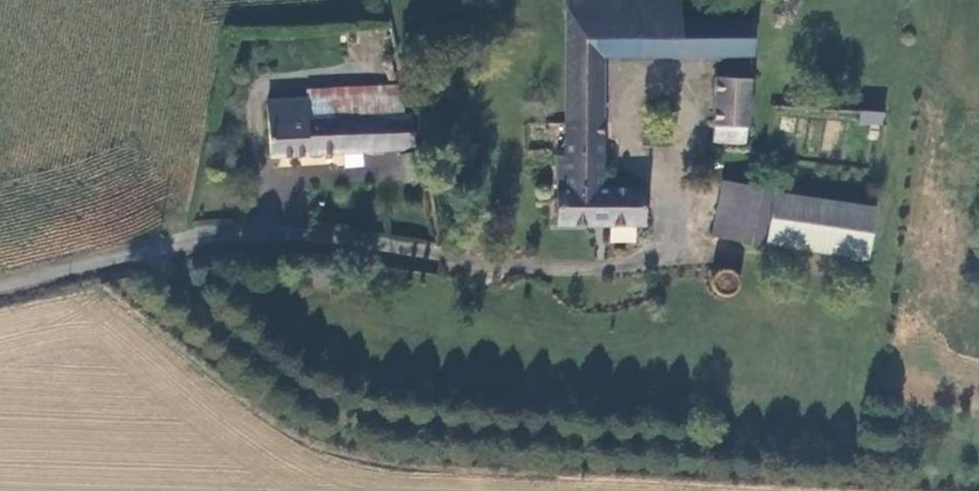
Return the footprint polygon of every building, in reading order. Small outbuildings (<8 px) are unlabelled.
[(754,18),(681,17),(681,0),(568,0),(571,153),(558,153),(557,224),(644,225),(646,191),(613,191),(613,173),(607,172),(608,57),(752,52),(754,18)] [(752,75),(718,74),(717,139),(748,140),(748,125),(750,125),(752,75)] [(335,115),(405,112),(403,85),(310,88),(310,95),(310,105),(334,103),(335,115)] [(417,150),(415,111),(405,112),(335,115),(334,103),(310,105),(310,95),(270,98),(271,159),(417,150)] [(859,123),(883,126),(885,113),(861,110),(859,123)] [(428,175),(424,154),(403,157),(406,180),(428,175)] [(776,191),(725,182),(716,236),(766,244),(776,191)] [(777,191),(768,241),(869,257),(877,208),(777,191)]
